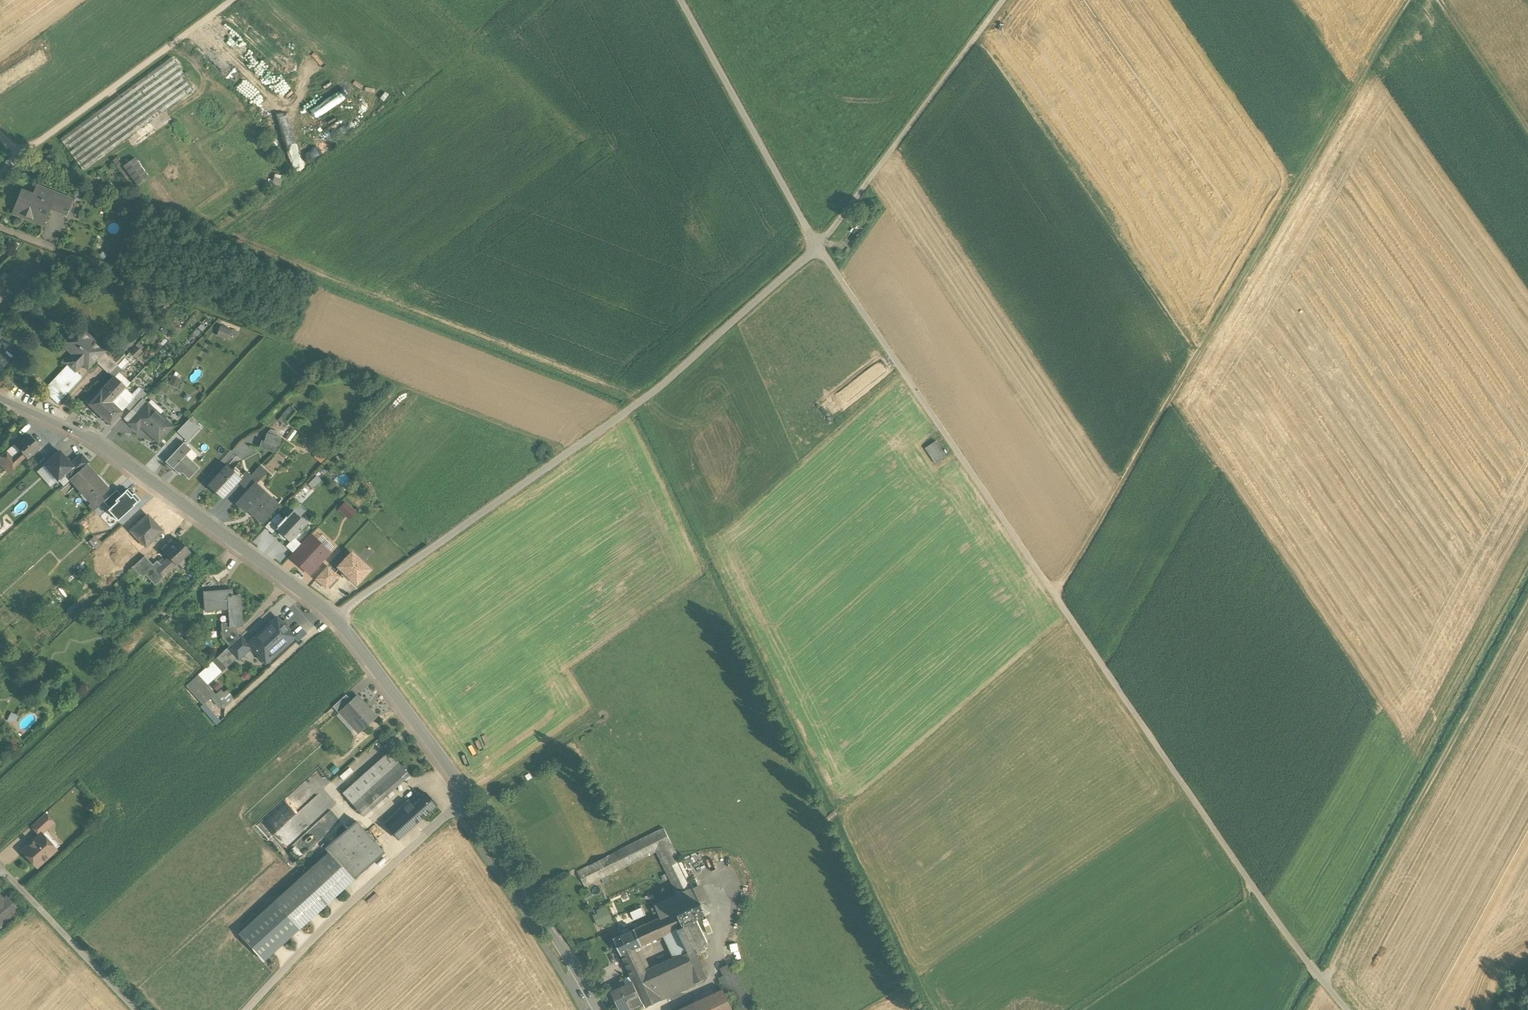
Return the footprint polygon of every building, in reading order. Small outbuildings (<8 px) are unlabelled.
[(171,58),(60,140),(83,171),(131,136),(165,111),(194,89),(191,84),(179,68),(171,58)] [(334,90),(302,111),(308,120),(340,99),(334,90)] [(300,166),(291,112),(280,114),(290,168),(300,166)] [(327,141),(311,149),(316,157),(331,149),(327,141)] [(148,177),(134,159),(124,167),(138,184),(148,177)] [(33,196),(22,192),(14,212),(38,222),(42,212),(47,214),(49,207),(55,193),(37,186),(33,196)] [(71,200),(55,193),(49,207),(65,213),(71,200)] [(232,330),(220,326),(217,335),(228,340),(232,330)] [(90,341),(77,329),(63,343),(73,352),(71,355),(79,362),(72,369),(75,371),(82,364),(87,370),(94,362),(103,352),(105,350),(92,339),(90,341)] [(103,352),(94,362),(108,375),(116,366),(117,365),(103,352)] [(117,365),(116,366),(120,370),(127,363),(123,359),(117,365)] [(68,365),(43,391),(57,404),(82,378),(75,371),(72,369),(68,365)] [(116,366),(108,375),(112,378),(114,377),(120,370),(116,366)] [(173,375),(170,384),(177,387),(181,378),(173,375)] [(112,378),(100,392),(112,403),(118,396),(124,390),(126,388),(114,377),(112,378)] [(15,385),(9,379),(4,385),(9,391),(15,385)] [(124,390),(118,396),(128,405),(133,399),(124,390)] [(128,405),(125,408),(130,412),(132,410),(142,399),(146,395),(142,390),(133,399),(128,405)] [(112,403),(100,392),(88,405),(100,416),(112,403)] [(142,399),(132,410),(137,414),(145,406),(147,404),(142,399)] [(162,411),(151,400),(147,404),(145,406),(155,417),(158,414),(159,415),(162,411)] [(112,403),(100,416),(109,425),(121,412),(112,403)] [(155,417),(145,406),(137,414),(128,424),(136,431),(140,426),(158,443),(173,428),(159,415),(158,414),(155,417)] [(173,436),(177,440),(181,434),(188,441),(201,427),(190,417),(173,436)] [(282,436),(277,434),(278,431),(268,428),(261,448),(277,453),(282,436)] [(40,447),(28,435),(23,440),(21,438),(13,445),(14,445),(19,452),(24,458),(26,459),(40,447)] [(937,437),(922,450),(936,466),(951,453),(937,437)] [(183,442),(165,462),(172,469),(174,467),(188,480),(199,468),(185,455),(191,449),(183,442)] [(14,445),(6,451),(12,458),(19,452),(14,445)] [(19,452),(12,458),(6,451),(0,457),(11,469),(24,458),(19,452)] [(71,465),(59,452),(45,465),(58,480),(65,474),(73,467),(71,465)] [(70,480),(72,479),(87,465),(89,464),(81,455),(71,465),(73,467),(65,474),(70,480)] [(0,457),(0,465),(7,473),(11,469),(0,457)] [(108,488),(87,465),(72,479),(92,502),(99,496),(108,488)] [(239,477),(226,465),(207,486),(220,498),(236,481),(240,478),(239,477)] [(251,475),(245,471),(239,477),(240,478),(236,481),(241,486),(251,475)] [(251,475),(241,486),(248,492),(255,484),(256,484),(258,482),(251,475)] [(314,488),(321,480),(316,475),(309,484),(314,488)] [(248,492),(236,504),(245,512),(247,510),(261,523),(270,513),(267,511),(273,505),(264,497),(267,494),(256,484),(255,484),(248,492)] [(127,489),(115,500),(126,512),(140,500),(134,493),(131,494),(127,489)] [(99,496),(92,502),(88,505),(93,511),(98,507),(104,502),(99,496)] [(112,502),(108,497),(104,502),(98,507),(103,514),(114,504),(112,502)] [(126,512),(115,500),(112,502),(114,504),(124,514),(126,512)] [(349,519),(357,511),(346,500),(338,508),(349,519)] [(275,528),(290,542),(294,538),(307,524),(293,511),(287,517),(286,516),(283,520),(275,528)] [(275,528),(283,520),(277,515),(265,527),(271,533),(275,528)] [(147,516),(130,531),(131,531),(138,539),(145,547),(145,548),(163,532),(147,516)] [(131,531),(125,536),(132,545),(138,539),(131,531)] [(319,539),(332,549),(335,546),(322,535),(319,539)] [(290,556),(296,562),(315,542),(309,536),(290,556)] [(301,544),(294,538),(290,542),(286,547),(292,553),(301,544)] [(145,547),(138,539),(132,545),(139,553),(145,547)] [(178,540),(169,548),(167,546),(162,550),(169,557),(177,565),(190,553),(178,540)] [(296,562),(310,574),(330,553),(317,540),(296,562)] [(356,584),(369,570),(351,553),(338,567),(356,584)] [(145,556),(132,568),(137,573),(150,561),(145,556)] [(169,557),(161,564),(158,562),(154,565),(150,561),(137,573),(142,579),(145,575),(155,585),(156,585),(155,583),(162,576),(163,577),(177,565),(169,557)] [(337,576),(327,567),(316,580),(326,588),(337,576)] [(233,596),(231,596),(231,593),(220,593),(220,592),(204,593),(205,607),(213,606),(214,610),(229,609),(230,623),(230,627),(235,627),(242,626),(240,596),(233,596)] [(277,618),(251,641),(252,642),(254,645),(257,648),(260,646),(271,658),(294,637),(277,618)] [(239,638),(235,627),(230,627),(230,623),(221,624),(222,639),(229,647),(239,638)] [(249,645),(241,636),(239,638),(229,647),(227,648),(237,660),(254,645),(252,642),(249,645)] [(214,695),(197,677),(185,688),(202,706),(211,698),(214,695)] [(214,695),(211,698),(219,707),(222,705),(224,708),(234,700),(226,691),(223,694),(220,690),(214,695)] [(346,695),(332,707),(338,714),(339,713),(343,710),(342,709),(351,701),(346,695)] [(351,701),(342,709),(343,710),(339,713),(357,733),(375,717),(356,697),(351,701)] [(388,753),(342,794),(352,805),(376,783),(393,768),(398,763),(388,753)] [(409,776),(398,763),(393,768),(403,780),(409,776)] [(393,768),(376,783),(387,795),(403,780),(393,768)] [(376,783),(352,805),(363,817),(387,795),(376,783)] [(425,793),(420,798),(418,796),(403,809),(416,823),(435,805),(425,793)] [(403,809),(403,808),(386,823),(384,825),(397,840),(416,823),(403,809)] [(44,814),(31,826),(39,835),(41,834),(53,823),(44,814)] [(287,852),(306,833),(292,817),(272,836),(287,852)] [(383,852),(356,822),(325,850),(352,880),(383,852)] [(694,889),(664,828),(608,856),(590,865),(577,871),(585,887),(656,851),(679,897),(694,889)] [(39,835),(22,851),(36,867),(54,852),(45,842),(46,840),(41,834),(39,835)] [(319,861),(275,901),(299,928),(343,888),(319,861)] [(596,886),(591,888),(595,896),(599,894),(596,886)] [(0,896),(0,920),(16,907),(6,896),(3,899),(0,896)] [(299,928),(275,901),(239,933),(264,960),(299,928)] [(608,902),(596,907),(606,930),(618,925),(608,902)] [(666,902),(658,905),(663,917),(671,913),(666,902)] [(701,903),(678,915),(683,924),(706,913),(701,903)] [(658,905),(651,909),(654,914),(659,912),(660,918),(663,917),(658,905)] [(631,912),(635,920),(646,914),(642,907),(631,912)] [(660,918),(634,930),(642,946),(678,929),(682,927),(674,912),(671,913),(663,917),(660,918)] [(682,927),(678,929),(689,952),(693,950),(708,943),(697,920),(682,927)] [(628,926),(620,930),(622,935),(630,931),(628,926)] [(622,935),(614,939),(622,955),(622,954),(635,949),(642,946),(634,930),(630,931),(622,935)] [(646,972),(635,949),(622,954),(646,1006),(659,1000),(646,972)] [(689,952),(646,972),(659,1000),(707,978),(693,950),(689,952)] [(630,976),(623,980),(626,985),(633,982),(630,976)] [(612,992),(621,1009),(628,1009),(633,1008),(642,1003),(633,982),(626,985),(612,992)] [(686,1006),(688,1009),(733,1009),(723,989),(686,1006)]
